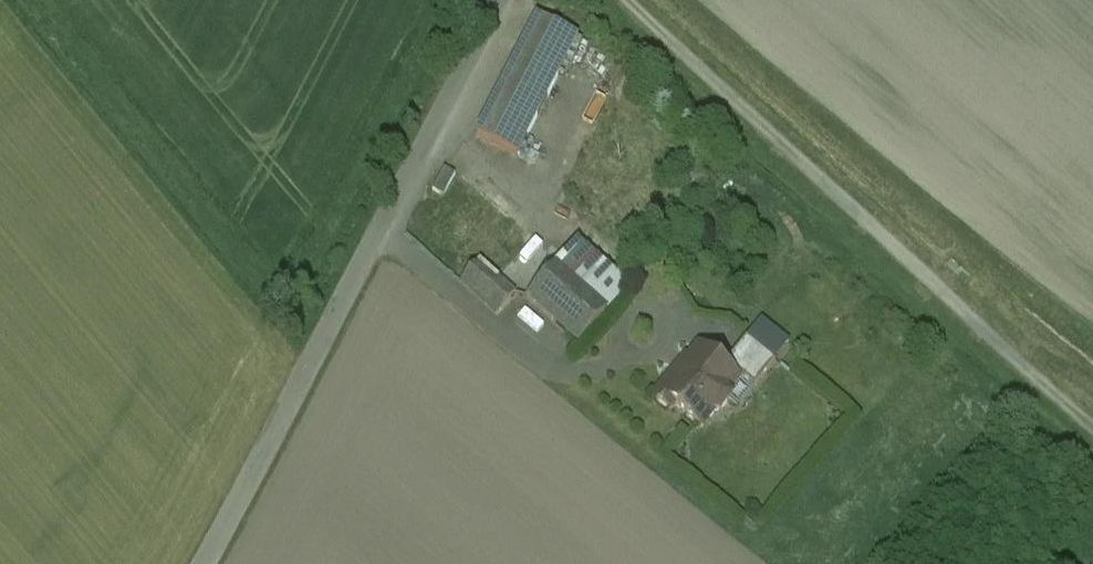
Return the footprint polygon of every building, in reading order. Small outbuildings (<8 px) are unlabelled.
[(538,18),(477,136),(517,157),(578,38),(538,18)] [(523,248),(475,205),(449,235),(479,262),(496,278),(497,278),(523,248)] [(630,289),(578,242),(559,263),(611,310),(630,289)] [(496,278),(479,262),(460,283),(496,316),(516,295),(497,278),(496,278)] [(611,310),(559,263),(527,298),(579,345),(611,310)] [(765,319),(749,339),(778,361),(794,342),(765,319)] [(746,339),(725,364),(754,387),(775,362),(746,339)] [(735,380),(699,350),(681,371),(678,369),(656,396),(671,409),(675,404),(702,426),(712,414),(720,413),(728,403),(727,395),(725,393),(735,380)]
